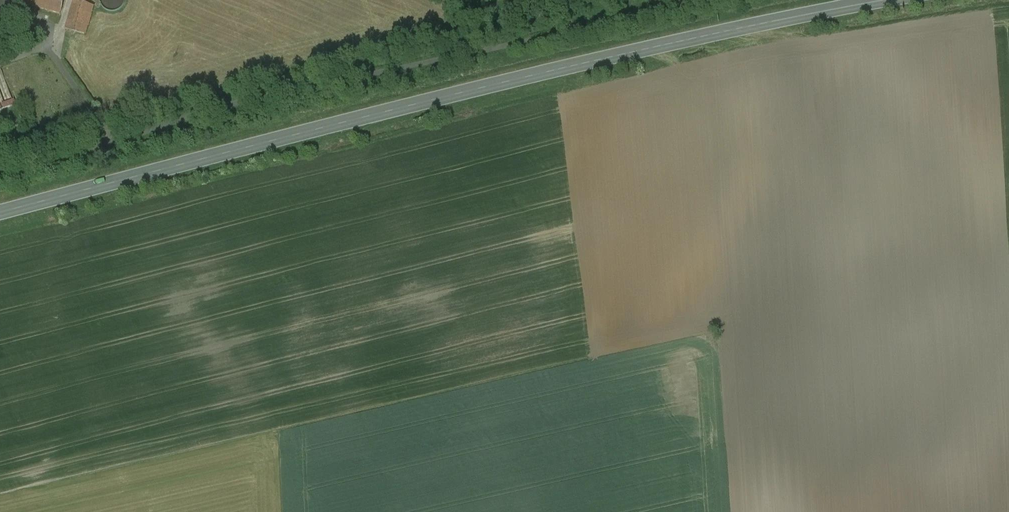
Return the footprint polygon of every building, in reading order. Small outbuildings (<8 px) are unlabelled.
[(8,23),(14,0),(0,0),(0,20),(8,23)] [(25,7),(60,17),(65,0),(27,0),(25,7)] [(95,7),(74,0),(65,27),(86,34),(95,7)] [(100,3),(101,7),(103,9),(107,11),(111,12),(116,12),(122,8),(124,4),(125,0),(100,0),(100,3)] [(14,104),(7,84),(0,86),(0,109),(14,104)]
